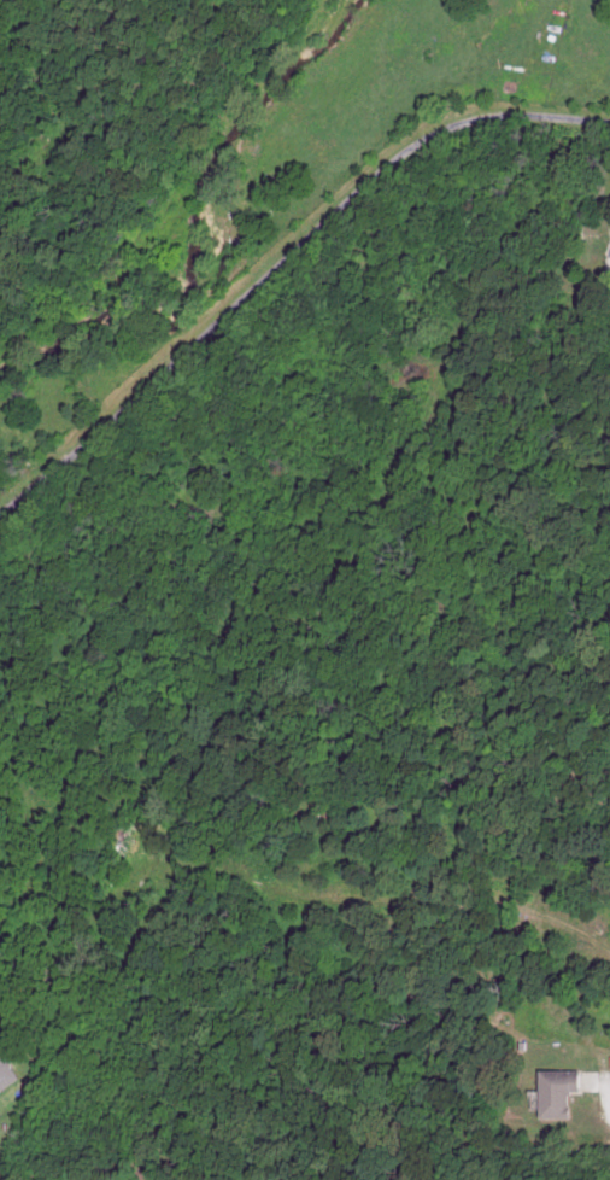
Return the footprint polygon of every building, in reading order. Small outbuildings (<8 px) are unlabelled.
[(20,1077),(0,1045),(0,1090),(20,1077)] [(577,1067),(532,1068),(533,1117),(564,1116),(563,1089),(577,1089),(577,1067)]
